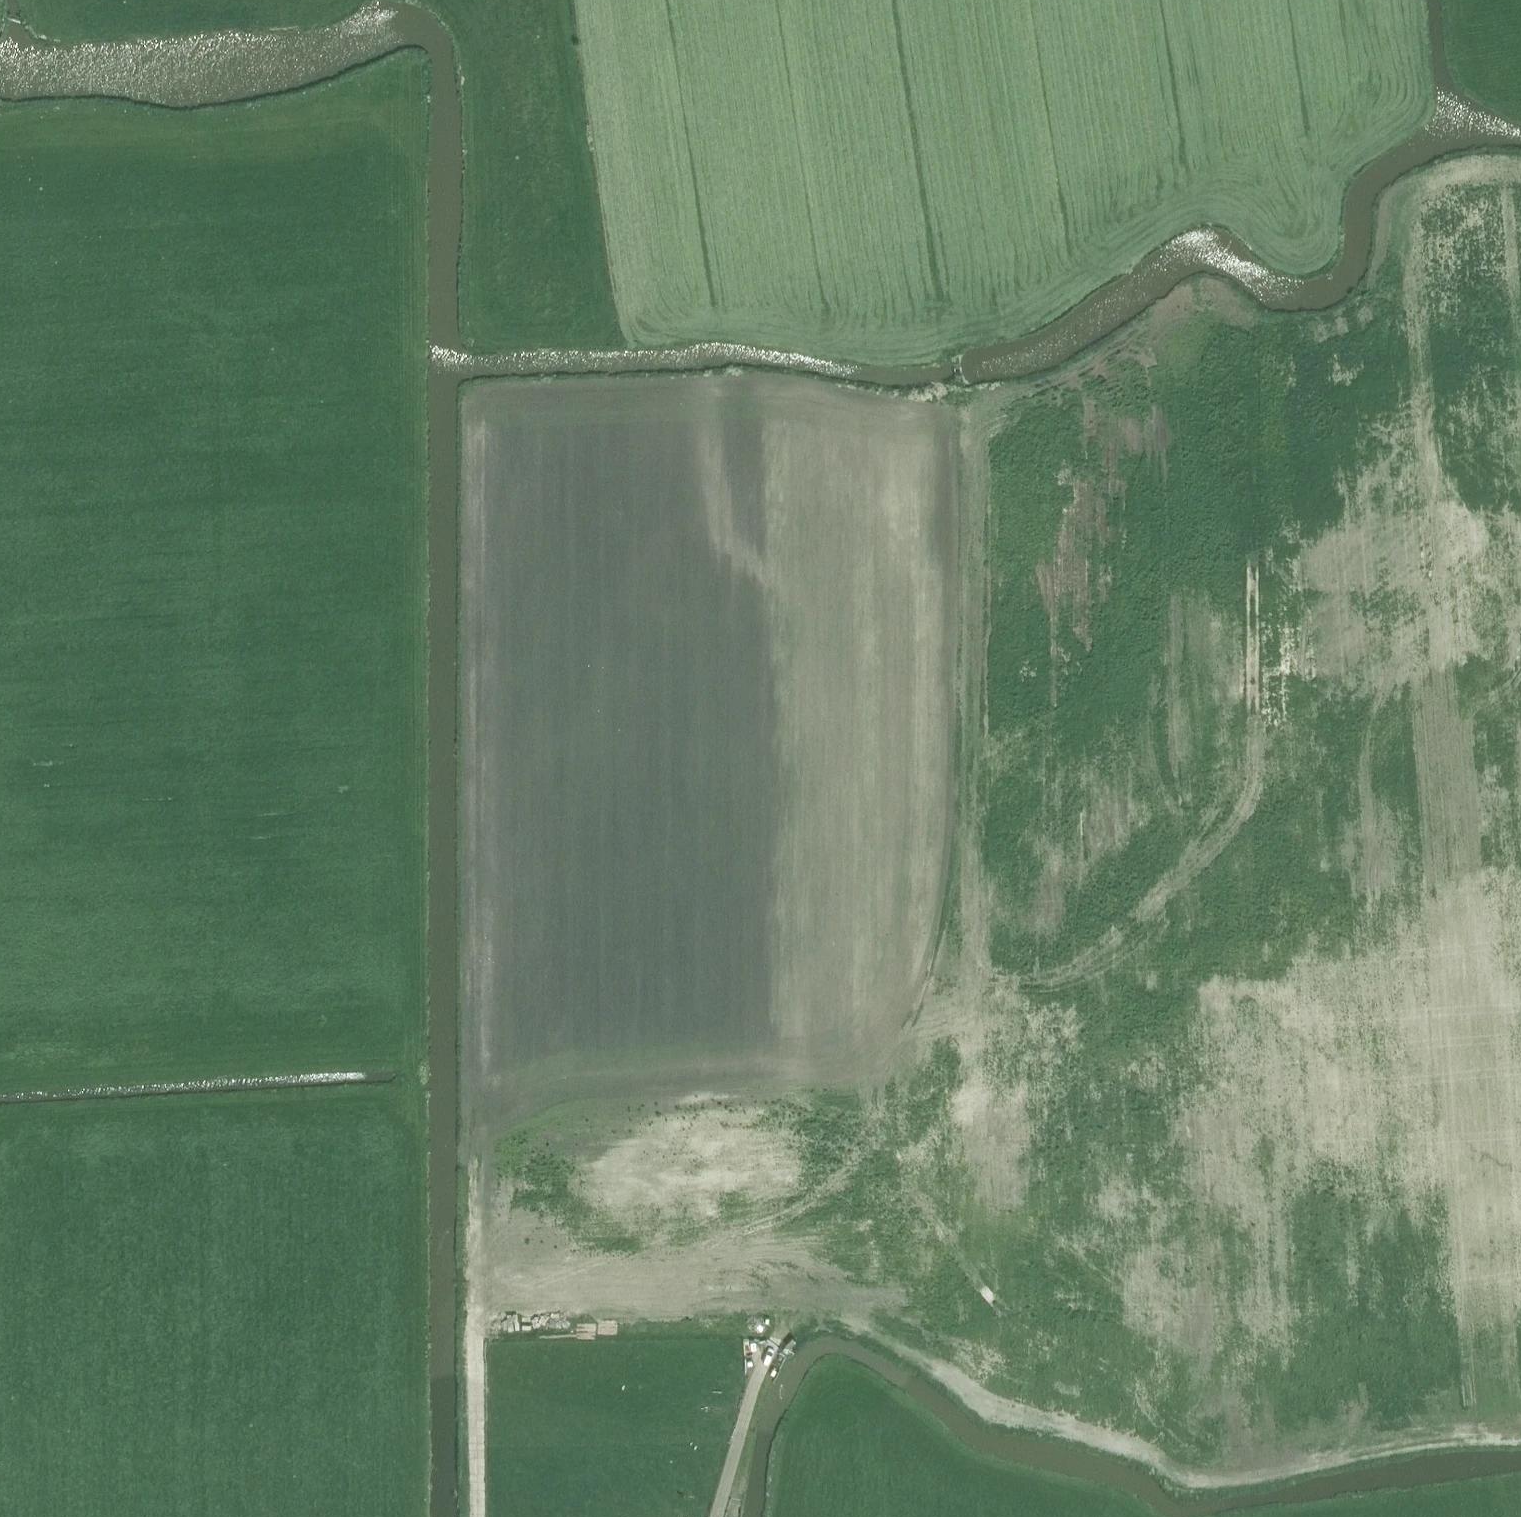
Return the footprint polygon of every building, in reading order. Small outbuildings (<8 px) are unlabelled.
[(1031,1366),(1030,1341),(1021,1341),(1022,1366),(1031,1366)]
